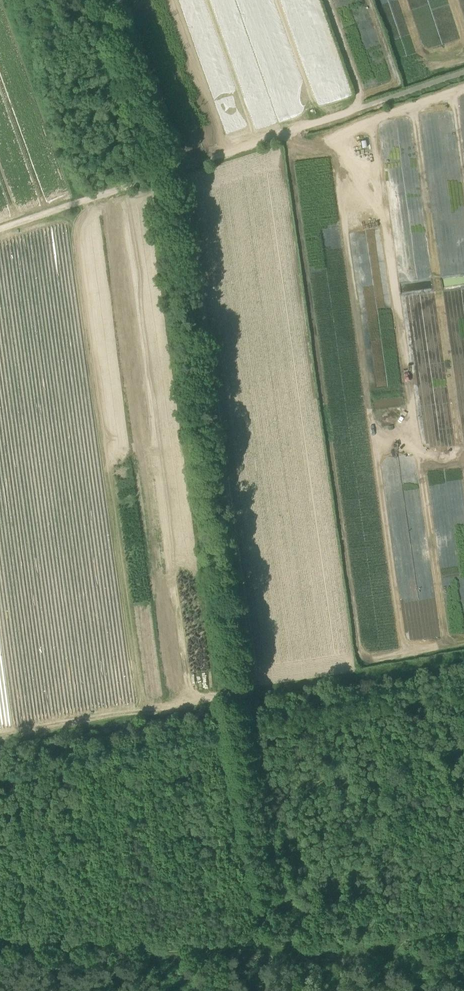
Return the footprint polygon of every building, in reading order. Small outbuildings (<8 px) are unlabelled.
[(408,73),(463,54),(463,13),(433,23),(424,0),(382,0),(408,73)]
